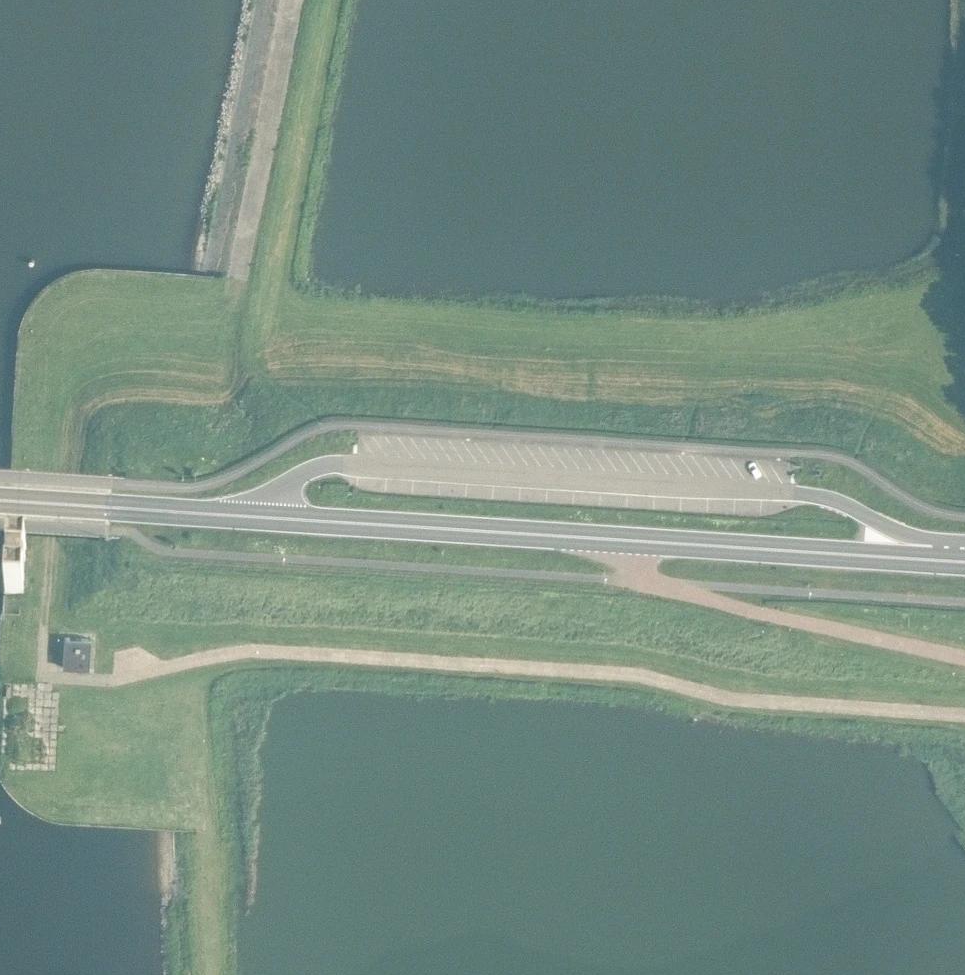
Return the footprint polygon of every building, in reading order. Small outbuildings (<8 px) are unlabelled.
[(18,587),(17,595),(35,596),(38,550),(20,548),(20,557),(18,587)] [(105,651),(79,649),(77,679),(103,681),(105,651)]
